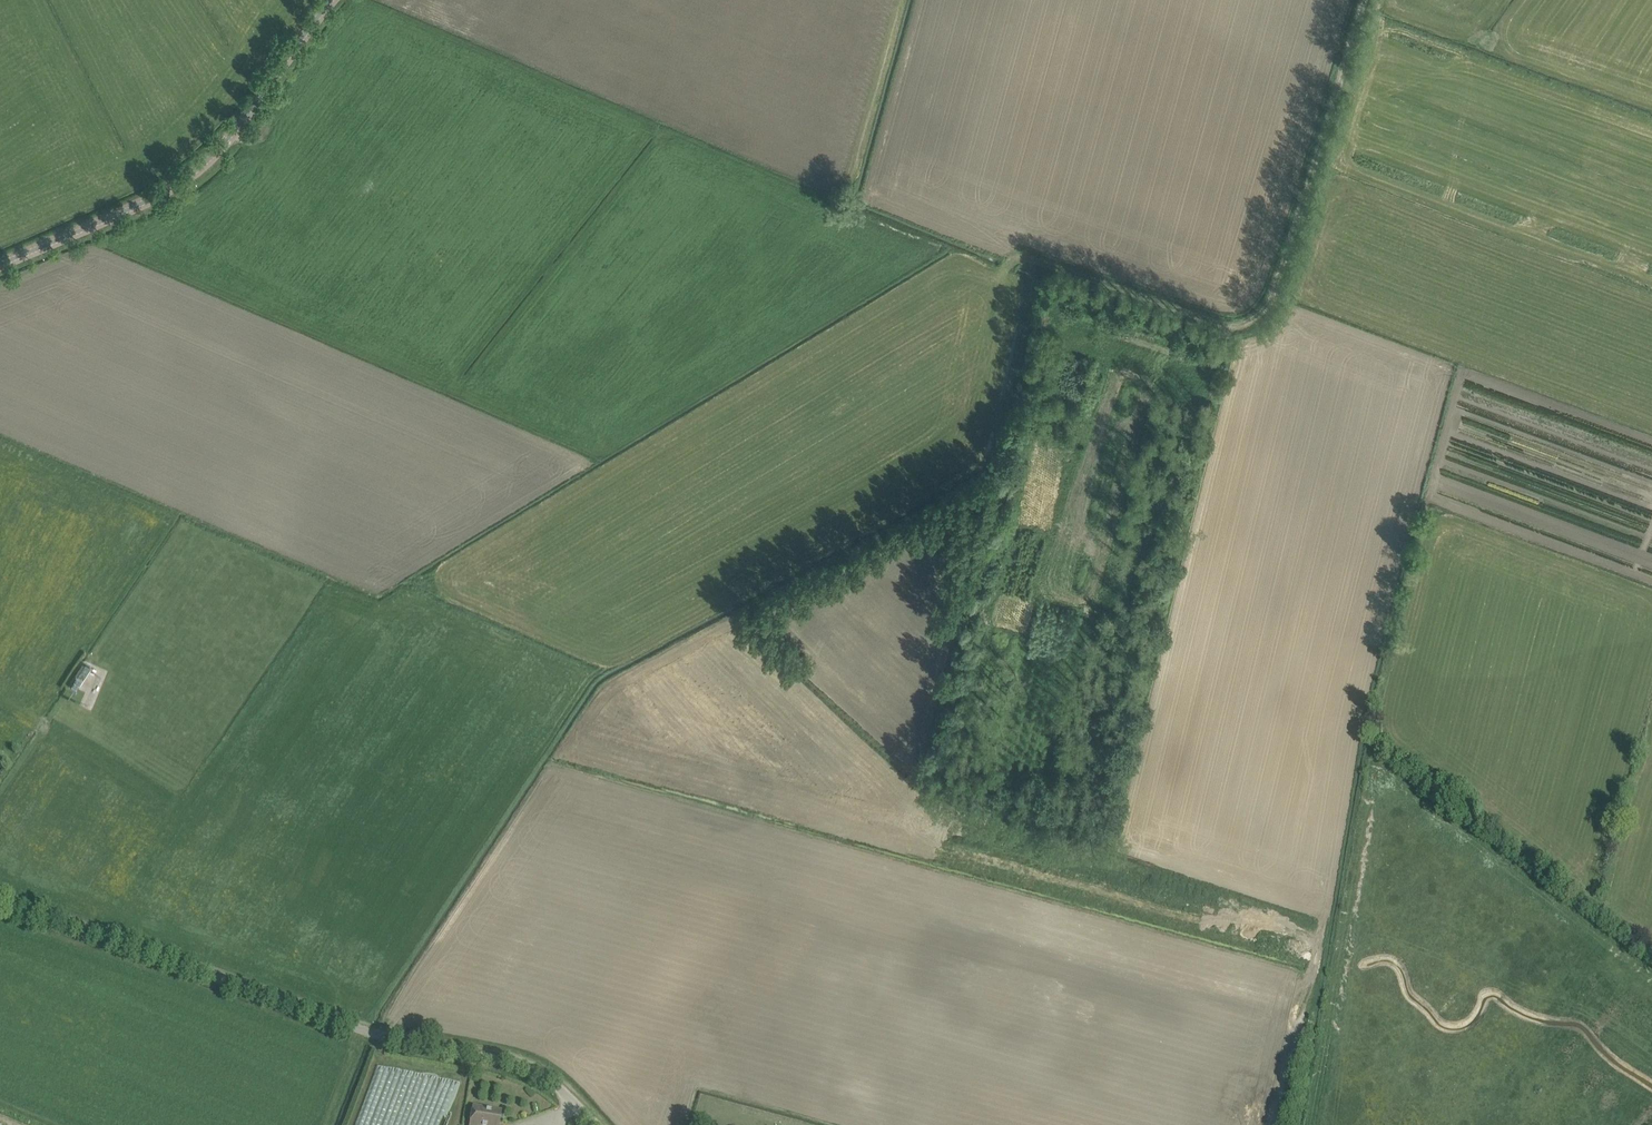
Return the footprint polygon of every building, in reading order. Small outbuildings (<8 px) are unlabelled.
[(76,691),(90,668),(83,663),(76,674),(78,676),(70,688),(76,691)] [(487,1108),(473,1106),(470,1124),(499,1124),(501,1112),(486,1110),(487,1108)]
